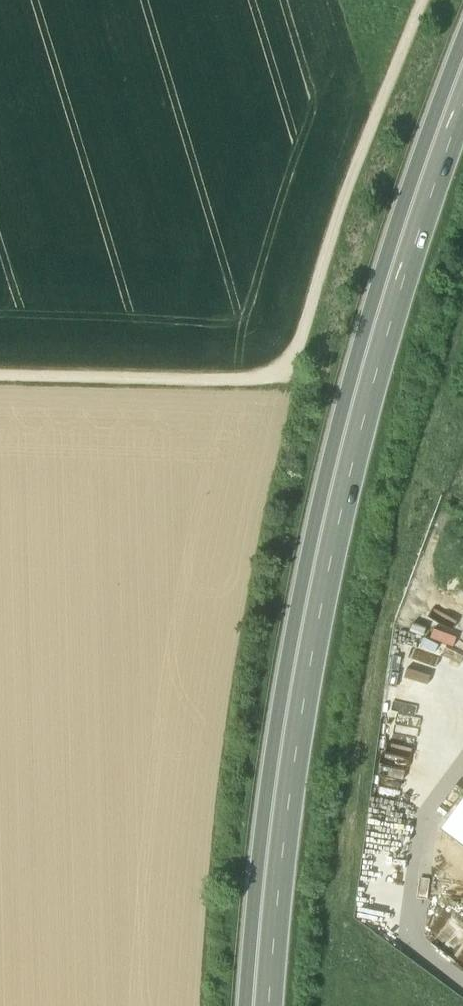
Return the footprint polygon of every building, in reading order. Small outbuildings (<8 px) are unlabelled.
[(462,843),(462,801),(443,829),(462,843)]
